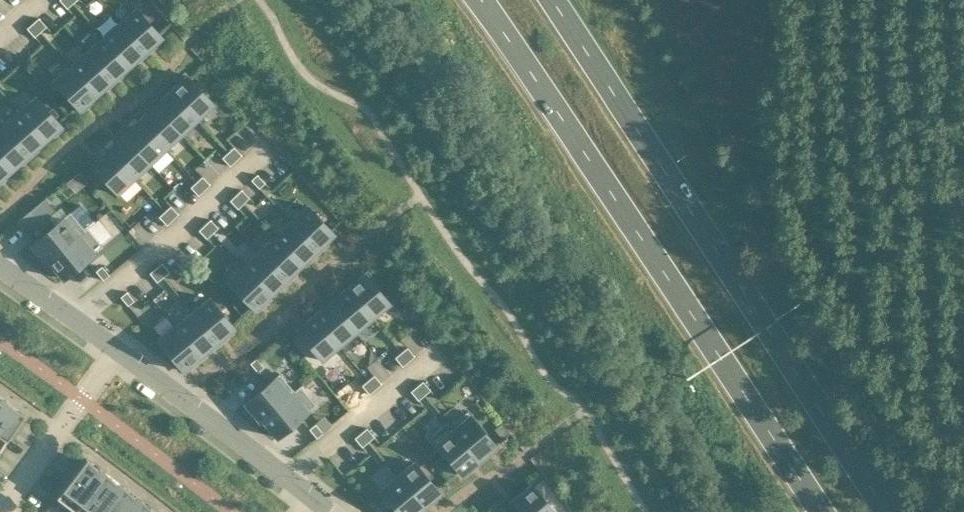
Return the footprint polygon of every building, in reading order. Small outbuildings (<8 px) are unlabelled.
[(136,7),(119,21),(146,52),(162,37),(136,7)] [(39,17),(33,22),(40,31),(46,26),(39,17)] [(119,21),(103,36),(129,66),(146,52),(119,21)] [(33,22),(27,28),(34,36),(40,31),(33,22)] [(103,36),(86,50),(113,81),(129,66),(103,36)] [(86,50),(70,65),(96,95),(113,81),(86,50)] [(70,65),(53,79),(80,110),(96,95),(70,65)] [(186,74),(170,89),(198,118),(214,103),(186,74)] [(170,89),(154,104),(182,133),(198,118),(170,89)] [(35,96),(19,110),(45,140),(62,126),(35,96)] [(154,104),(138,119),(166,148),(182,133),(154,104)] [(19,110),(2,125),(29,155),(45,140),(19,110)] [(138,119),(122,134),(150,163),(166,148),(138,119)] [(0,126),(0,155),(13,169),(29,155),(2,125),(0,126)] [(122,134),(106,149),(134,178),(150,163),(122,134)] [(234,146),(228,151),(236,160),(242,154),(234,146)] [(106,149),(90,164),(118,193),(134,178),(106,149)] [(228,151),(222,157),(230,165),(236,160),(228,151)] [(13,169),(0,155),(0,180),(13,169)] [(257,174),(251,179),(259,188),(265,182),(257,174)] [(202,175),(196,181),(204,189),(210,184),(202,175)] [(196,181),(190,186),(198,195),(204,189),(196,181)] [(241,189),(236,194),(244,203),(249,197),(241,189)] [(236,194),(230,200),(238,208),(244,203),(236,194)] [(45,197),(17,221),(28,235),(31,233),(36,239),(31,243),(47,262),(49,260),(85,229),(87,227),(86,226),(92,220),(79,204),(55,224),(48,216),(56,210),(45,197)] [(306,204),(291,219),(319,249),(334,233),(306,204)] [(170,205),(165,210),(173,219),(178,213),(170,205)] [(165,210),(159,216),(167,224),(173,219),(165,210)] [(210,218),(204,224),(212,232),(218,227),(210,218)] [(291,219),(275,235),(303,264),(319,249),(291,219)] [(204,224),(199,229),(207,238),(212,232),(204,224)] [(85,229),(49,260),(63,278),(103,246),(100,243),(88,228),(87,227),(85,229)] [(275,235),(259,250),(287,279),(303,264),(275,235)] [(259,250),(243,265),(271,294),(287,279),(259,250)] [(162,262),(156,267),(163,276),(169,271),(162,262)] [(102,265),(96,270),(103,279),(106,277),(109,274),(102,265)] [(243,265),(227,280),(255,309),(271,294),(243,265)] [(156,267),(150,272),(157,281),(163,276),(156,267)] [(364,272),(347,286),(373,317),(390,303),(364,272)] [(347,286),(330,300),(356,331),(373,317),(347,286)] [(127,291),(120,296),(128,305),(134,300),(127,291)] [(209,297),(192,311),(217,342),(234,328),(209,297)] [(330,300),(313,314),(339,345),(356,331),(330,300)] [(192,311),(175,325),(200,356),(217,342),(192,311)] [(313,314),(296,328),(322,359),(339,345),(313,314)] [(175,325),(157,339),(183,370),(200,356),(175,325)] [(407,346),(401,352),(408,360),(415,355),(407,346)] [(401,352),(395,357),(402,366),(408,360),(401,352)] [(256,357),(250,363),(258,371),(264,366),(256,357)] [(279,373),(244,402),(260,421),(262,419),(262,418),(295,391),(294,390),(279,373)] [(374,374),(368,379),(375,388),(381,383),(374,374)] [(368,379),(362,384),(369,393),(375,388),(368,379)] [(423,380),(417,385),(424,394),(430,389),(423,380)] [(415,383),(411,390),(418,399),(422,392),(415,383)] [(295,391),(262,418),(262,419),(277,436),(316,404),(300,385),(294,390),(295,391)] [(0,409),(0,448),(25,412),(12,406),(5,402),(7,400),(6,400),(0,409)] [(467,410),(450,424),(479,459),(496,445),(467,410)] [(447,421),(429,436),(461,474),(479,459),(450,424),(447,421)] [(502,422),(495,428),(502,437),(509,432),(502,422)] [(315,423),(309,428),(317,437),(323,432),(315,423)] [(367,427),(361,432),(368,441),(374,436),(367,427)] [(361,432),(355,437),(362,446),(368,441),(361,432)] [(86,457),(56,497),(75,511),(105,472),(105,471),(103,474),(97,468),(86,457)] [(414,461),(397,475),(423,506),(440,492),(414,461)] [(448,463),(439,470),(447,479),(456,472),(448,463)] [(75,511),(77,511),(103,511),(124,486),(123,485),(121,488),(116,482),(105,472),(75,511)] [(380,490),(398,511),(416,511),(423,506),(397,475),(380,490)] [(512,499),(523,511),(570,511),(544,478),(534,486),(532,484),(531,483),(512,499)] [(103,511),(133,511),(142,500),(142,499),(140,502),(134,496),(124,486),(103,511)] [(133,511),(154,511),(153,510),(142,500),(133,511)]
